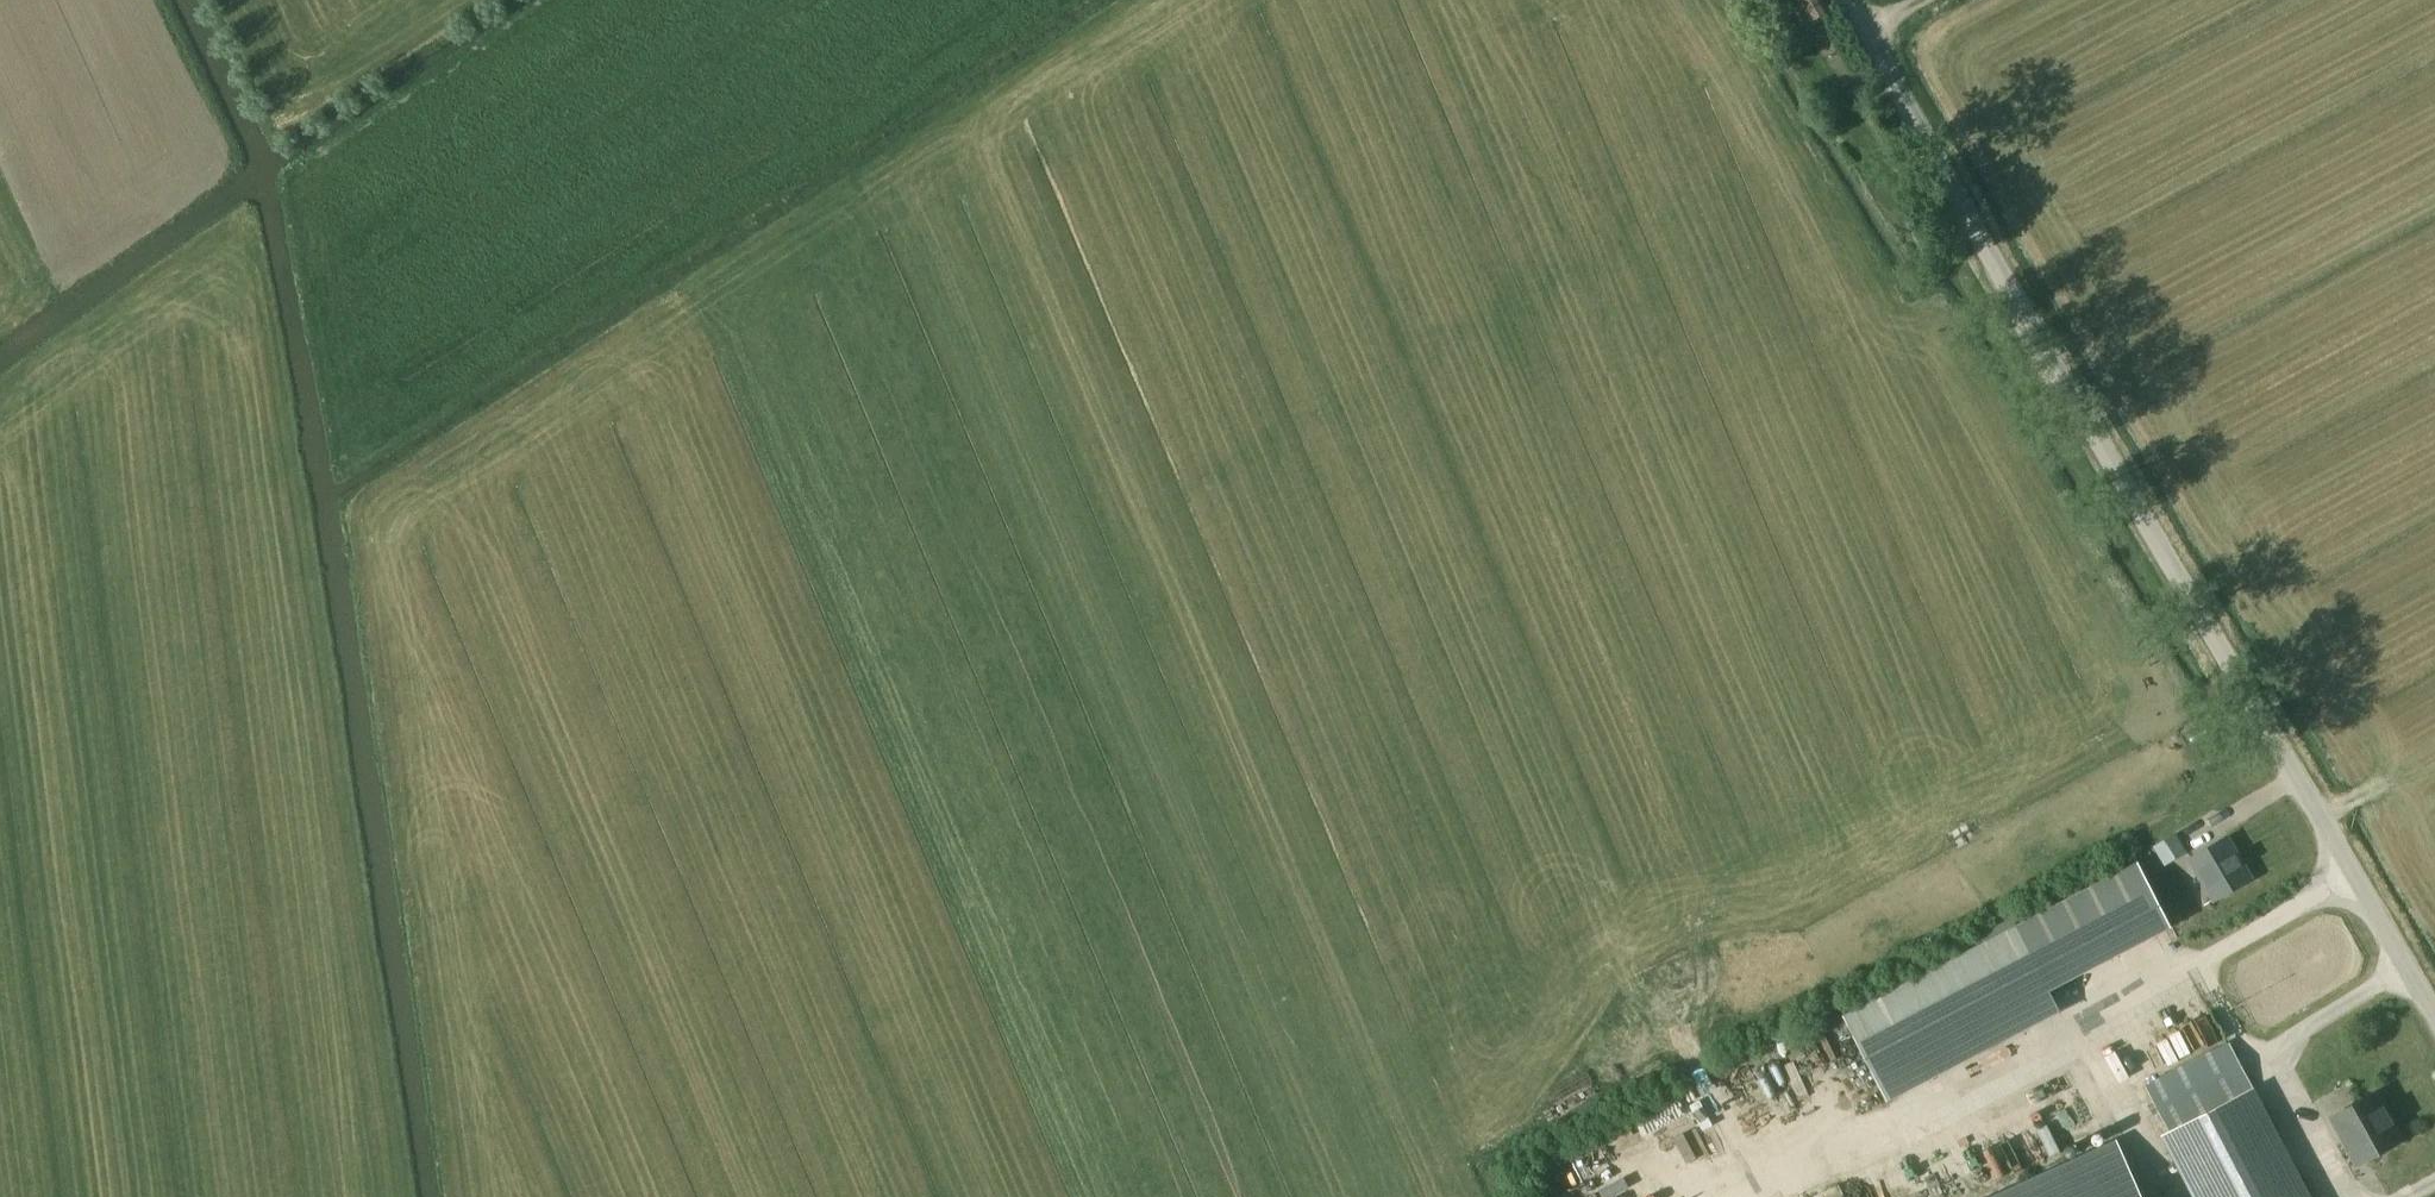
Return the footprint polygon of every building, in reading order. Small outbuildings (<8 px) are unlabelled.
[(1805,8),(1800,14),(1805,22),(1811,21),(1812,22),(1830,11),(1824,0),(1801,0),(1805,8)] [(2154,847),(2166,866),(2188,852),(2176,833),(2154,847)] [(2191,860),(2214,900),(2252,878),(2228,838),(2191,860)] [(2017,924),(1843,1013),(1887,1098),(2061,1009),(2051,988),(2170,927),(2135,863),(2017,924)] [(2146,1085),(2170,1131),(2253,1087),(2229,1041),(2146,1085)] [(2256,1087),(2162,1136),(2194,1196),(2313,1196),(2256,1087)] [(2352,1131),(2367,1158),(2403,1139),(2377,1093),(2332,1118),(2342,1137),(2352,1131)] [(1683,1152),(1700,1139),(1683,1117),(1666,1130),(1683,1152)] [(2007,1196),(2142,1196),(2119,1146),(2007,1196)]
